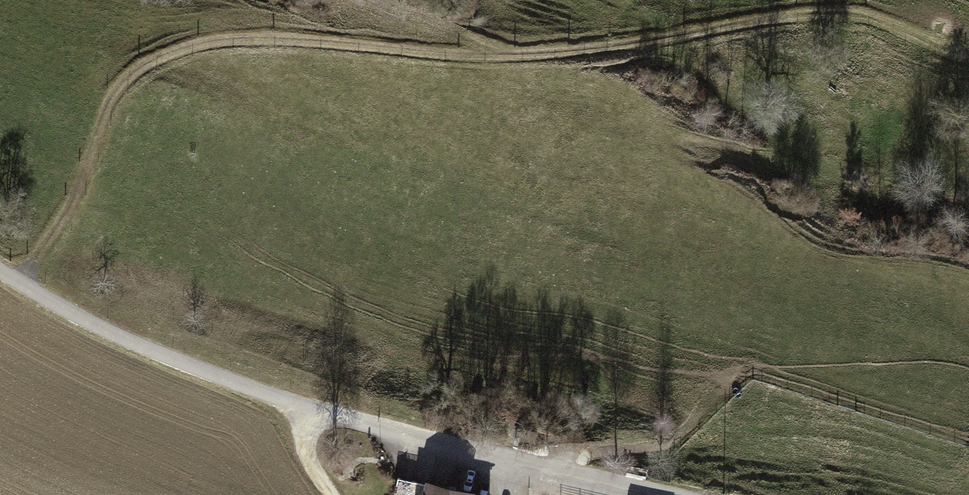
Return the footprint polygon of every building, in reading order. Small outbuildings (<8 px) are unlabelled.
[(432,485),(429,494),(469,494),(432,485)]
